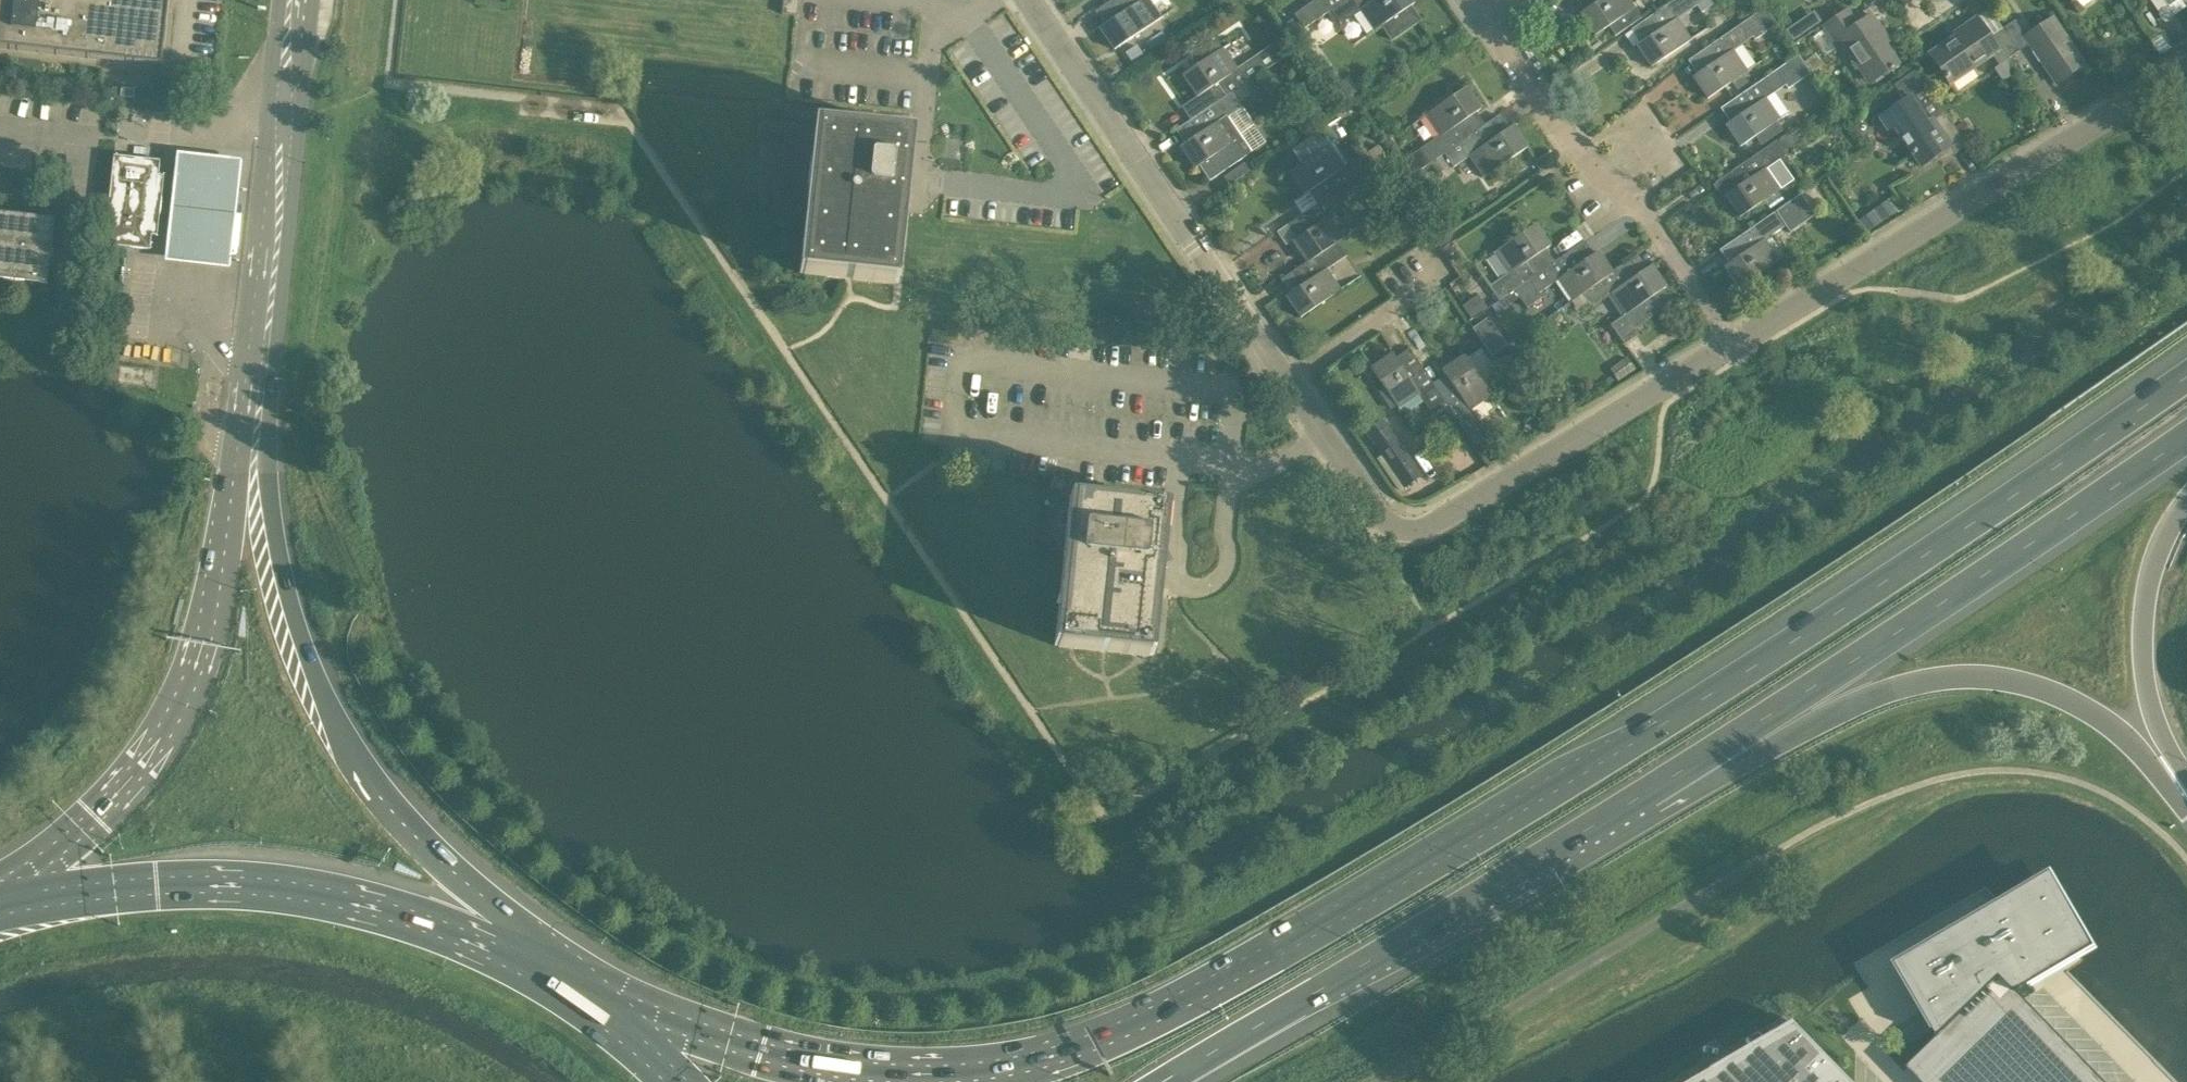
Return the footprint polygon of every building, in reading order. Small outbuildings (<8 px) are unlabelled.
[(129,0),(0,0),(0,48),(158,66),(159,66),(160,66),(161,66),(162,65),(162,64),(161,63),(162,53),(168,4),(129,0)] [(781,14),(797,16),(799,0),(783,0),(781,14)] [(1107,3),(1116,16),(1099,28),(1114,50),(1154,23),(1173,8),(1167,0),(1111,0),(1107,3)] [(1345,0),(1315,0),(1294,14),(1304,29),(1330,10),(1345,0)] [(1330,10),(1340,24),(1360,10),(1374,30),(1381,26),(1391,40),(1420,20),(1410,6),(1414,3),(1412,0),(1345,0),(1330,10)] [(1594,4),(1580,14),(1595,36),(1608,26),(1615,36),(1642,18),(1630,0),(1590,0),(1594,4)] [(1716,2),(1714,0),(1673,0),(1631,29),(1632,30),(1634,28),(1642,41),(1636,45),(1651,67),(1690,40),(1676,20),(1696,6),(1701,13),(1716,2)] [(2132,11),(2138,7),(2138,0),(2124,0),(2132,11)] [(1742,23),(1700,52),(1688,61),(1697,74),(1692,77),(1707,99),(1747,71),(1733,51),(1752,37),(1754,39),(1776,24),(1764,7),(1742,23)] [(1884,35),(1870,15),(1856,25),(1846,9),(1822,25),(1844,56),(1848,53),(1869,83),(1897,64),(1879,38),(1884,35)] [(2015,54),(1998,31),(1989,37),(1976,18),(1962,28),(1963,30),(1928,54),(1949,84),(1993,54),(2000,64),(2015,54)] [(2014,20),(1998,31),(2015,54),(2029,45),(2056,84),(2084,65),(2052,18),(2025,36),(2014,20)] [(1290,22),(1278,31),(1286,42),(1298,33),(1290,22)] [(1801,34),(1794,23),(1785,29),(1792,39),(1801,34)] [(1136,46),(1125,54),(1132,64),(1143,57),(1136,46)] [(1221,121),(1226,118),(1242,107),(1232,93),(1267,69),(1257,55),(1236,69),(1222,48),(1183,75),(1197,96),(1199,95),(1208,107),(1177,128),(1187,142),(1220,120),(1221,121)] [(1733,100),(1740,111),(1742,113),(1725,125),(1740,147),(1780,119),(1765,99),(1784,86),(1787,90),(1810,73),(1798,55),(1733,100)] [(1920,166),(1949,147),(1954,154),(1966,145),(1915,70),(1893,85),(1904,101),(1879,118),(1888,131),(1893,128),(1920,166)] [(1749,81),(1744,74),(1743,74),(1732,82),(1737,89),(1749,81)] [(1443,154),(1472,133),(1463,121),(1480,109),(1465,87),(1425,115),(1440,135),(1400,162),(1410,176),(1443,154)] [(134,89),(121,88),(120,96),(133,98),(134,89)] [(1220,120),(1187,142),(1180,147),(1195,168),(1199,166),(1209,181),(1245,156),(1236,143),(1241,139),(1226,118),(1221,121),(1220,120)] [(1956,125),(1964,137),(1971,132),(1963,120),(1956,125)] [(1486,124),(1472,133),(1443,154),(1453,167),(1469,156),(1484,177),(1527,147),(1512,125),(1495,137),(1486,124)] [(909,135),(819,125),(816,155),(804,274),(848,279),(894,284),(909,135)] [(1330,196),(1344,188),(1374,167),(1364,152),(1343,166),(1329,146),(1330,145),(1321,130),(1292,150),(1302,164),(1290,173),(1304,195),(1321,183),(1330,196)] [(1785,156),(1782,150),(1799,139),(1793,131),(1776,142),(1775,141),(1719,179),(1729,193),(1725,195),(1740,217),(1779,190),(1765,170),(1785,156)] [(218,150),(179,145),(166,254),(199,258),(230,262),(243,153),(218,150)] [(1377,145),(1365,153),(1372,164),(1385,156),(1377,145)] [(150,250),(160,161),(114,155),(104,244),(150,250)] [(1243,162),(1223,175),(1228,183),(1249,169),(1243,162)] [(1814,184),(1800,195),(1800,194),(1731,242),(1740,255),(1724,266),(1739,288),(1778,261),(1764,240),(1797,217),(1800,221),(1812,212),(1809,207),(1823,198),(1814,184)] [(1344,188),(1330,196),(1300,216),(1309,229),(1292,241),(1306,262),(1337,242),(1347,236),(1332,215),(1353,201),(1344,188)] [(1763,201),(1769,210),(1784,200),(1778,191),(1763,201)] [(1856,221),(1865,233),(1896,211),(1887,198),(1856,221)] [(47,284),(54,218),(0,212),(0,279),(47,284)] [(1385,222),(1382,219),(1376,219),(1373,222),(1373,228),(1377,231),(1382,231),(1385,227),(1385,222)] [(1514,290),(1554,261),(1545,249),(1550,246),(1535,224),(1495,251),(1509,272),(1488,286),(1498,301),(1514,290)] [(1337,242),(1306,262),(1293,271),(1302,284),(1285,296),(1300,318),(1340,291),(1326,270),(1347,256),(1337,242)] [(1571,249),(1554,261),(1514,290),(1526,308),(1541,298),(1538,293),(1558,280),(1573,301),(1582,294),(1611,272),(1597,251),(1580,263),(1571,249)] [(1625,263),(1611,272),(1582,294),(1591,308),(1612,293),(1626,314),(1625,315),(1634,328),(1671,303),(1662,290),(1666,287),(1651,265),(1634,277),(1625,263)] [(100,297),(113,299),(114,291),(101,289),(100,297)] [(1497,312),(1519,297),(1514,290),(1498,301),(1492,305),(1497,312)] [(1470,318),(1485,308),(1476,295),(1462,305),(1470,318)] [(1639,335),(1634,328),(1625,315),(1611,325),(1624,345),(1639,335)] [(1399,356),(1401,358),(1397,360),(1392,353),(1370,368),(1385,389),(1379,393),(1390,409),(1396,405),(1398,408),(1418,394),(1432,415),(1446,405),(1440,396),(1441,396),(1410,349),(1409,350),(1408,349),(1399,356)] [(1453,387),(1441,396),(1440,396),(1446,405),(1470,440),(1484,430),(1470,409),(1491,395),(1464,355),(1442,371),(1453,387)] [(1608,369),(1617,381),(1635,369),(1626,356),(1608,369)] [(1420,476),(1381,420),(1365,431),(1403,487),(1420,476)] [(1494,450),(1486,439),(1474,446),(1482,458),(1494,450)] [(1079,489),(1080,481),(1081,474),(1053,471),(1052,487),(1079,489)] [(1148,656),(1161,537),(1164,507),(1073,498),(1058,646),(1103,651),(1148,656)] [(2033,989),(2102,949),(2055,869),(1894,962),(1939,1041),(1910,1069),(1922,1081),(2124,1081),(2033,989)] [(1795,1024),(1735,1059),(1750,1075),(1743,1081),(1852,1081),(1795,1024)] [(1696,1081),(1731,1081),(1718,1069),(1696,1081)]
